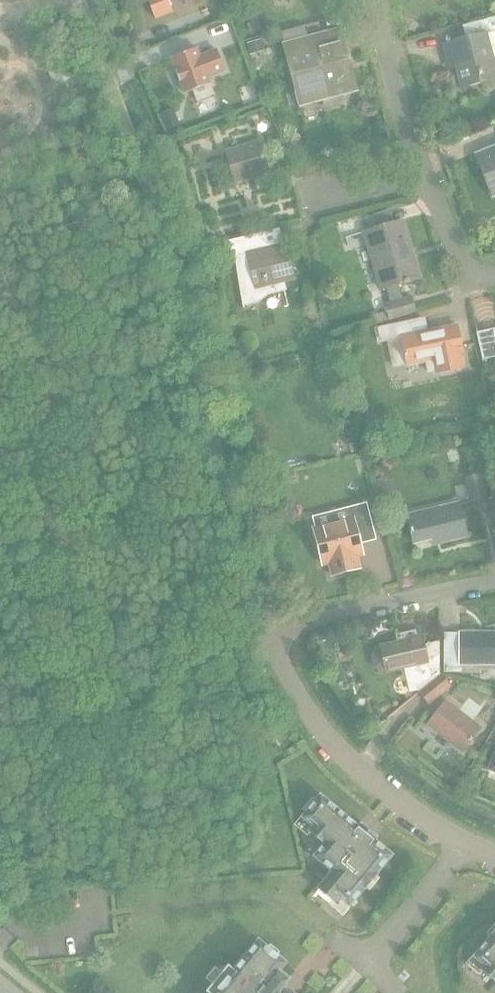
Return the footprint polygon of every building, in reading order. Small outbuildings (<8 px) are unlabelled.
[(156,18),(178,9),(175,0),(148,0),(156,18)] [(494,69),(494,63),(487,32),(494,30),(494,16),(461,25),(465,39),(443,45),(447,60),(455,58),(462,86),(484,81),(482,73),(494,69)] [(312,102),(351,92),(343,62),(349,61),(341,28),(282,43),(295,91),(308,87),(312,102)] [(210,54),(200,58),(197,48),(171,58),(184,93),(210,83),(209,81),(219,77),(210,54)] [(226,152),(234,182),(268,173),(259,142),(226,152)] [(492,195),(494,194),(494,145),(475,153),(492,195)] [(414,258),(411,259),(404,236),(407,236),(402,220),(364,231),(381,288),(386,286),(391,301),(385,303),(387,310),(371,315),(370,312),(362,314),(364,322),(373,320),(374,323),(415,311),(410,295),(403,297),(399,284),(420,277),(414,258)] [(287,245),(262,250),(258,234),(224,242),(228,259),(234,258),(245,304),(260,300),(267,294),(283,290),(282,283),(295,280),(287,245)] [(401,336),(407,365),(462,353),(456,324),(401,336)] [(482,358),(494,356),(494,337),(493,328),(476,332),(482,358)] [(464,477),(470,501),(486,497),(480,473),(464,477)] [(439,537),(441,543),(467,536),(458,502),(406,515),(413,543),(439,537)] [(331,575),(359,568),(356,554),(362,552),(360,543),(374,539),(365,503),(348,508),(351,519),(313,529),(317,545),(321,563),(327,561),(331,575)] [(421,636),(415,638),(413,631),(396,635),(398,641),(380,645),(380,647),(375,648),(372,654),(374,667),(380,670),(385,669),(385,671),(403,667),(409,692),(418,690),(439,674),(439,640),(422,643),(421,636)] [(494,665),(494,632),(459,632),(459,634),(444,633),(444,671),(460,672),(460,664),(494,665)] [(419,690),(428,702),(449,686),(439,674),(419,690)] [(426,724),(460,752),(479,729),(445,700),(426,724)] [(360,822),(357,826),(319,795),(315,800),(312,797),(302,809),(305,811),(294,825),(307,836),(310,832),(324,843),(313,855),(332,871),(317,888),(332,900),(329,904),(342,914),(349,906),(348,905),(363,887),(364,888),(365,886),(368,889),(378,877),(374,875),(376,873),(391,854),(373,839),(376,835),(360,822)] [(487,933),(490,935),(488,937),(489,937),(474,955),(473,954),(466,963),(478,973),(481,970),(494,981),(494,923),(487,933)] [(277,971),(284,962),(257,940),(233,969),(227,964),(204,991),(207,992),(290,992),(282,986),(287,979),(277,971)]
